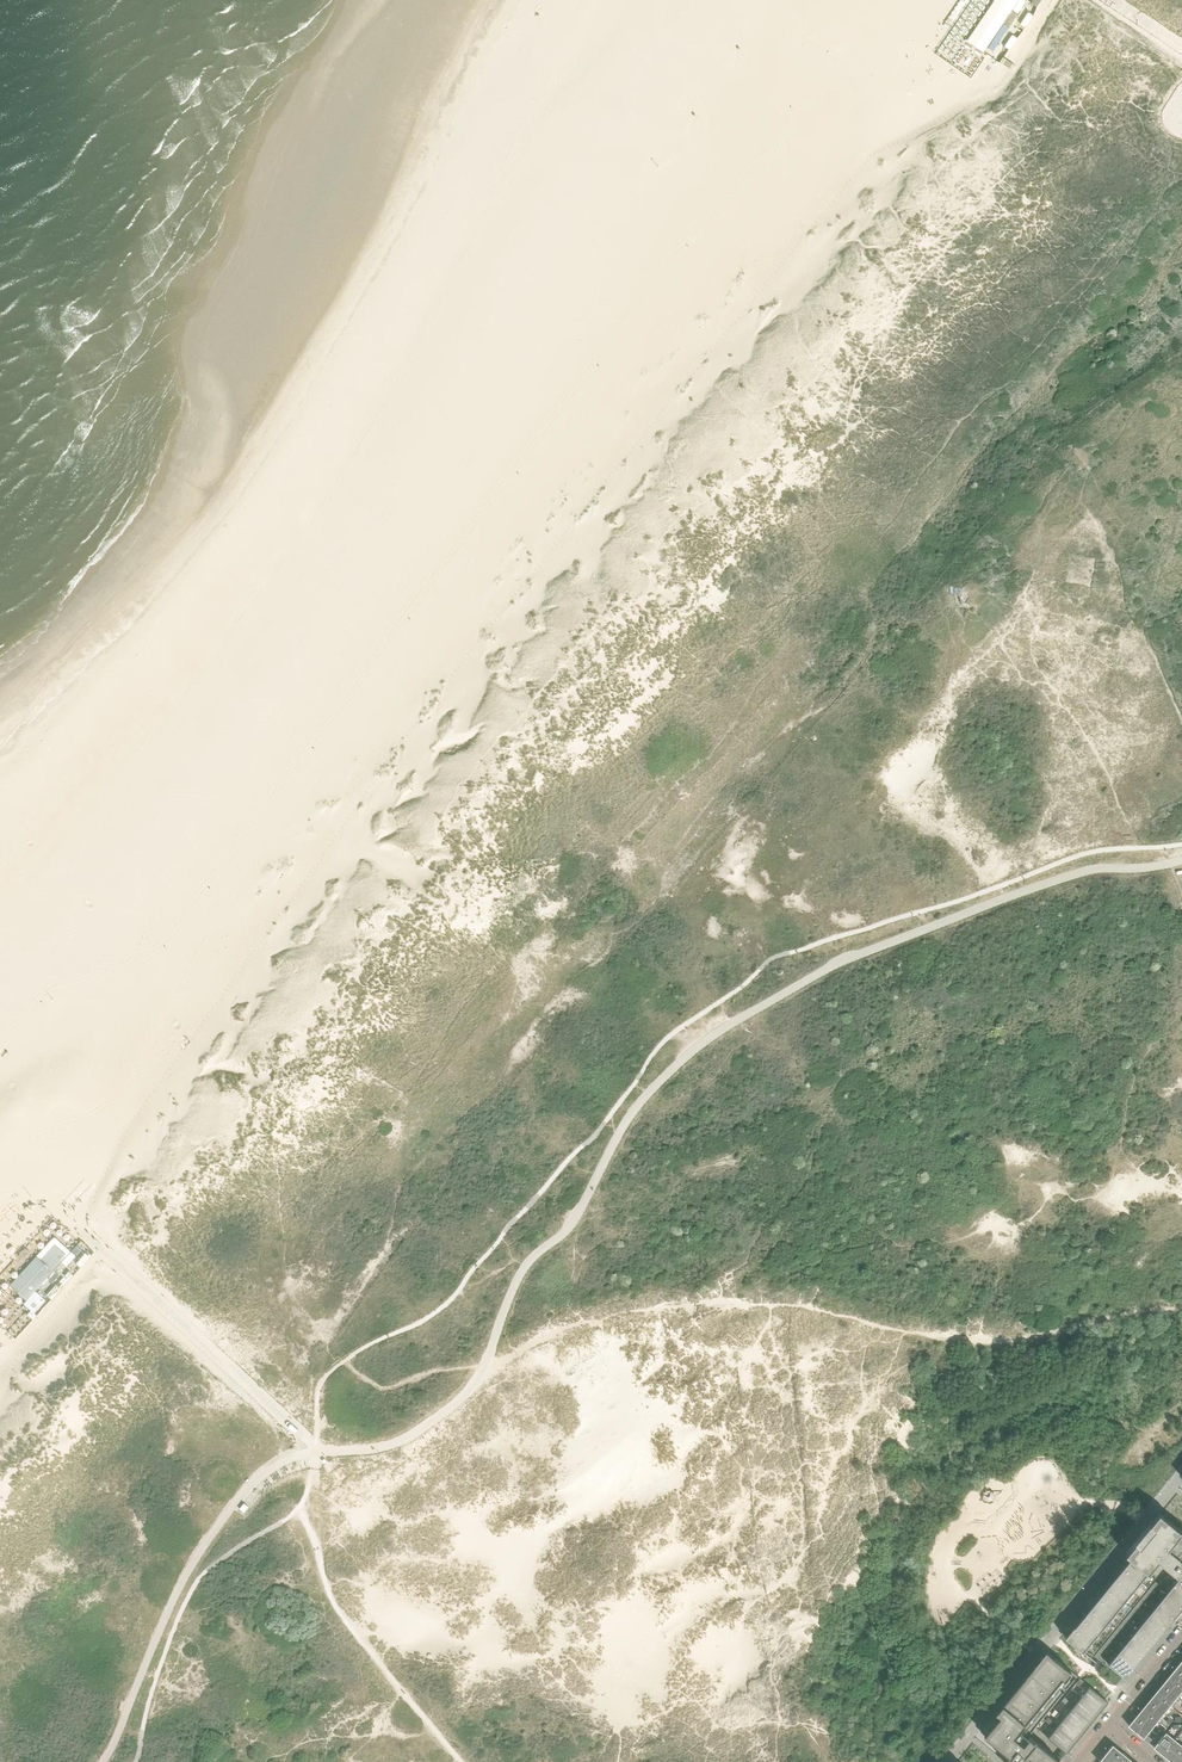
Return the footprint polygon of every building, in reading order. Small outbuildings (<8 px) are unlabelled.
[(964,39),(986,55),(1025,0),(991,0),(964,39)] [(1073,445),(1071,448),(1072,452),(1077,457),(1076,459),(1077,460),(1085,452),(1077,446),(1073,445)] [(991,538),(991,539),(1001,533),(1001,532),(999,532),(996,526),(996,522),(994,522),(993,525),(988,528),(988,531),(991,537),(991,538)] [(1069,555),(1064,585),(1091,590),(1096,560),(1069,555)] [(1109,636),(1102,632),(1097,641),(1104,645),(1107,639),(1111,642),(1115,637),(1110,634),(1109,636)] [(72,1254),(53,1236),(9,1284),(29,1302),(72,1254)] [(1159,1560),(1180,1577),(1167,1593),(1181,1606),(1181,1531),(1160,1513),(1061,1634),(1083,1652),(1159,1560)] [(1167,1593),(1159,1603),(1176,1618),(1181,1610),(1181,1606),(1167,1593)] [(1176,1618),(1159,1603),(1150,1613),(1168,1628),(1176,1618)] [(1168,1628),(1150,1613),(1142,1624),(1159,1638),(1168,1628)] [(1159,1638),(1142,1624),(1134,1634),(1151,1648),(1159,1638)] [(1151,1648),(1134,1634),(1125,1644),(1143,1658),(1151,1648)] [(1143,1658),(1125,1644),(1117,1654),(1134,1668),(1143,1658)] [(1046,1715),(1078,1677),(1073,1672),(1049,1653),(1030,1676),(1028,1674),(996,1713),(1000,1716),(984,1735),(1004,1752),(1006,1749),(1012,1754),(1005,1761),(1060,1761),(1061,1761),(1030,1735),(1036,1728),(1046,1715)] [(1134,1668),(1117,1654),(1109,1664),(1126,1679),(1134,1668)] [(1177,1668),(1170,1676),(1181,1686),(1181,1672),(1177,1668)] [(1170,1676),(1163,1685),(1178,1697),(1181,1700),(1181,1686),(1170,1676)] [(1178,1697),(1163,1685),(1156,1693),(1171,1705),(1173,1707),(1176,1704),(1173,1702),(1178,1697)] [(1109,1702),(1090,1687),(1081,1697),(1100,1712),(1109,1702)] [(1171,1705),(1156,1693),(1150,1701),(1165,1713),(1171,1705)] [(1100,1712),(1081,1697),(1075,1705),(1065,1697),(1064,1699),(1092,1722),(1100,1712)] [(1092,1722),(1064,1699),(1062,1701),(1071,1709),(1065,1717),(1084,1733),(1092,1722)] [(1165,1713),(1150,1701),(1143,1709),(1160,1723),(1163,1719),(1161,1718),(1165,1713)] [(1160,1723),(1143,1709),(1137,1717),(1151,1729),(1155,1724),(1158,1726),(1160,1723)] [(1084,1733),(1065,1717),(1058,1725),(1049,1717),(1047,1720),(1075,1743),(1084,1733)] [(1151,1729),(1137,1717),(1129,1726),(1150,1742),(1152,1739),(1147,1734),(1151,1729)] [(1075,1743),(1047,1720),(1046,1721),(1055,1729),(1048,1738),(1067,1753),(1075,1743)] [(1163,1754),(1174,1740),(1167,1733),(1160,1741),(1156,1739),(1153,1743),(1156,1746),(1155,1748),(1163,1754)] [(1181,1747),(1181,1746),(1174,1740),(1163,1754),(1171,1761),(1181,1747)] [(1126,1755),(1123,1753),(1113,1746),(1100,1761),(1120,1761),(1126,1755)] [(1171,1761),(1172,1761),(1181,1761),(1181,1747),(1171,1761)]
